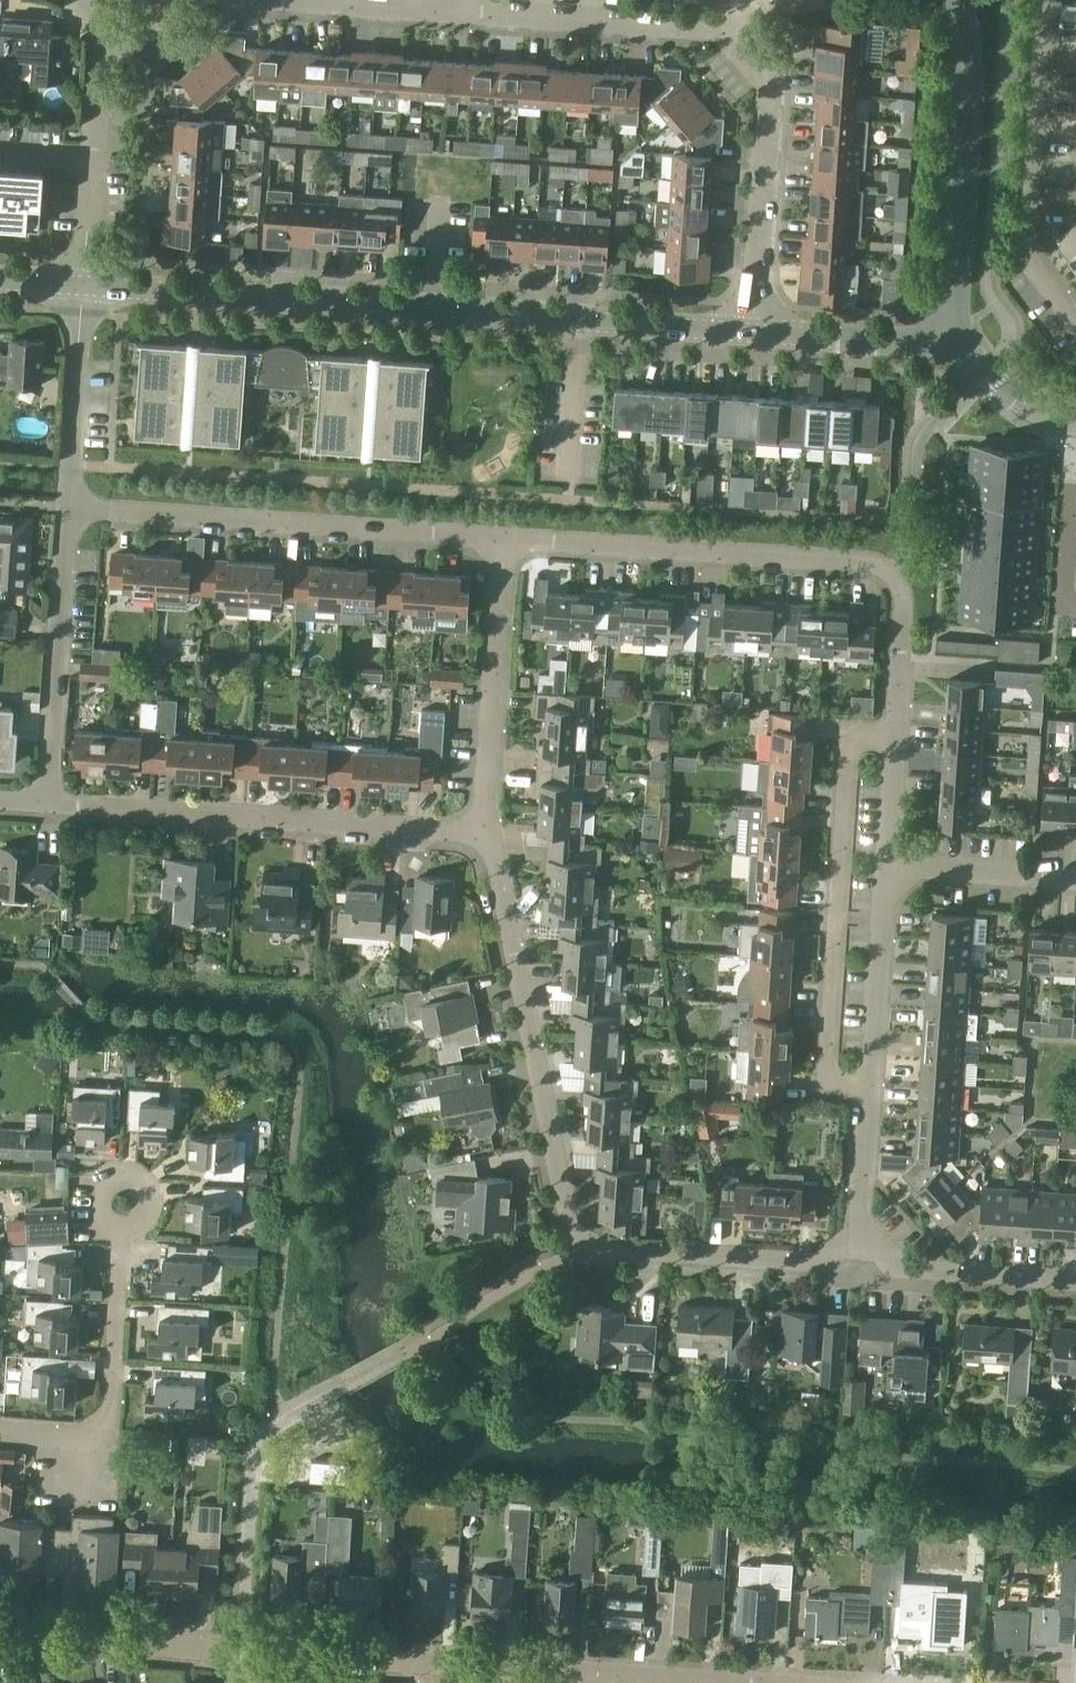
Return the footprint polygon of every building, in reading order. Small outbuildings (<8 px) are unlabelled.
[(5,22),(0,22),(0,54),(34,56),(32,78),(61,80),(64,35),(51,34),(51,20),(5,17),(5,22)] [(818,46),(817,67),(860,70),(861,57),(883,58),(885,28),(815,23),(814,46),(818,46)] [(201,61),(225,90),(244,74),(244,72),(257,73),(258,47),(246,46),(247,36),(220,34),(220,45),(201,61)] [(257,73),(256,85),(281,87),(283,49),(258,47),(257,73)] [(280,100),(304,102),(304,88),(307,51),(283,49),(281,87),(280,100)] [(355,54),(352,92),(376,93),(379,50),(367,50),(367,55),(355,54)] [(375,107),(399,108),(403,57),(392,57),(392,51),(379,50),(376,93),(375,107)] [(304,88),(304,102),(327,103),(328,90),(331,52),(307,51),(304,88)] [(331,52),(328,90),(352,92),(355,54),(331,52)] [(424,97),(427,59),(403,57),(399,108),(411,109),(412,96),(424,97)] [(427,59),(424,97),(448,99),(451,61),(427,59)] [(498,64),(496,102),(520,104),(523,61),(510,60),(510,65),(498,64)] [(907,73),(917,74),(918,61),(907,60),(907,73)] [(225,90),(201,61),(181,78),(171,77),(169,104),(179,104),(178,117),(204,119),(205,106),(206,106),(225,90)] [(472,100),(475,62),(451,61),(448,99),(447,112),(459,113),(460,99),(472,100)] [(544,105),(546,68),(535,67),(536,61),(523,61),(520,104),(544,105)] [(475,62),(472,100),(496,102),(498,64),(475,62)] [(670,121),(699,97),(682,77),(683,67),(656,65),(655,76),(643,75),(641,100),(653,101),(653,102),(670,121)] [(820,91),(858,94),(860,70),(817,67),(816,79),(821,80),(820,91)] [(567,107),(570,69),(546,68),(544,105),(567,107)] [(570,69),(567,107),(591,109),(594,71),(570,69)] [(615,111),(618,73),(594,71),(591,109),(615,111)] [(618,73),(615,111),(614,122),(639,124),(641,100),(643,75),(618,73)] [(917,74),(907,73),(906,86),(916,87),(917,74)] [(819,115),(856,118),(858,94),(820,91),(819,115)] [(687,153),(713,154),(713,142),(724,143),(726,116),(715,115),(699,97),(670,121),(687,141),(688,141),(687,153)] [(915,109),(904,108),(903,121),(914,122),(915,109)] [(817,139),(855,142),(868,142),(870,119),(856,118),(819,115),(817,139)] [(216,119),(204,119),(178,117),(177,142),(214,145),(216,119)] [(902,134),(913,135),(914,122),(903,121),(902,134)] [(278,124),(276,124),(275,137),(285,138),(286,125),(278,124)] [(296,139),(297,125),(286,125),(285,138),(296,139)] [(312,129),(312,140),(325,141),(326,130),(312,129)] [(338,142),(339,131),(326,130),(325,141),(338,142)] [(360,132),(360,143),(373,144),(373,133),(360,132)] [(386,145),(387,134),(373,133),(373,144),(386,145)] [(243,147),(250,147),(265,148),(265,137),(244,136),(243,147)] [(408,136),(407,146),(420,147),(421,136),(408,136)] [(434,148),(434,137),(421,136),(420,147),(434,148)] [(458,139),(458,150),(468,151),(469,140),(458,139)] [(855,142),(817,139),(815,163),(853,165),(853,166),(859,167),(866,167),(868,142),(855,142)] [(481,152),(482,141),(469,140),(468,151),(481,152)] [(212,169),(213,156),(214,145),(177,142),(176,156),(175,166),(212,169)] [(505,142),(504,153),(518,154),(518,143),(505,142)] [(531,155),(532,144),(518,143),(518,154),(531,155)] [(285,145),(272,144),(271,156),(277,156),(284,157),(284,156),(285,145)] [(551,146),(551,157),(564,157),(564,156),(565,147),(551,146)] [(593,146),(593,156),(592,159),(605,160),(606,156),(606,147),(593,146)] [(249,158),(264,159),(265,148),(250,147),(249,158)] [(308,147),(307,156),(307,158),(320,159),(320,156),(321,148),(308,147)] [(577,156),(578,147),(565,147),(564,156),(564,157),(577,158),(577,156)] [(615,148),(613,148),(606,147),(606,156),(605,160),(614,161),(614,156),(615,148)] [(333,156),(334,149),(321,148),(320,156),(320,159),(333,159),(333,156)] [(355,150),(355,156),(355,161),(368,162),(368,156),(368,151),(355,150)] [(381,156),(382,152),(368,151),(368,156),(368,162),(381,163),(381,156)] [(675,152),(675,156),(673,177),(711,180),(712,156),(713,154),(687,153),(675,152)] [(912,156),(901,155),(901,156),(900,169),(911,169),(912,156)] [(505,160),(504,171),(517,172),(518,161),(505,160)] [(530,173),(531,162),(518,161),(517,172),(530,173)] [(621,173),(635,174),(635,164),(622,163),(621,173)] [(853,165),(815,163),(814,187),(858,190),(859,167),(853,166),(853,165)] [(565,184),(565,175),(566,165),(553,164),(552,175),(551,184),(565,184)] [(578,176),(579,166),(566,165),(565,175),(578,176)] [(42,226),(45,169),(0,166),(0,223),(42,226)] [(224,169),(212,169),(175,166),(173,190),(222,193),(224,169)] [(590,166),(589,177),(614,179),(615,168),(590,166)] [(909,193),(910,183),(911,169),(900,169),(890,168),(888,192),(909,193)] [(621,184),(634,185),(635,174),(621,173),(621,184)] [(711,180),(673,177),(672,201),(709,203),(711,180)] [(250,195),(261,196),(262,183),(251,182),(250,195)] [(858,190),(814,187),(812,211),(861,214),(862,214),(864,190),(858,190)] [(209,216),(220,217),(222,193),(173,190),(171,214),(209,216)] [(362,244),(365,206),(365,195),(341,194),(341,204),(338,242),(362,244)] [(249,208),(260,209),(261,196),(250,195),(249,208)] [(387,245),(388,236),(401,237),(403,197),(365,195),(365,206),(362,244),(387,245)] [(278,243),(279,238),(290,239),(293,201),(268,199),(265,242),(278,243)] [(658,200),(656,224),(670,225),(707,227),(709,203),(672,201),(658,200)] [(314,240),(317,203),(293,201),(290,239),(314,240)] [(477,202),(474,242),(487,243),(487,252),(512,254),(514,216),(491,215),(492,203),(490,203),(477,202)] [(338,242),(341,204),(317,203),(314,240),(338,242)] [(908,204),(897,203),(897,217),(907,217),(908,204)] [(587,208),(563,206),(562,220),(560,257),(583,259),(586,221),(587,208)] [(608,266),(612,216),(597,215),(597,209),(587,208),(586,221),(583,259),(595,260),(594,265),(608,266)] [(629,222),(635,222),(636,209),(619,208),(618,221),(629,222)] [(810,234),(848,237),(860,238),(861,214),(812,211),(810,234)] [(164,238),(207,241),(209,216),(171,214),(171,225),(165,225),(164,238)] [(536,256),(538,218),(514,216),(512,254),(536,256)] [(907,217),(897,217),(896,230),(906,231),(907,217)] [(538,218),(536,256),(560,257),(562,220),(538,218)] [(617,234),(628,235),(629,222),(618,221),(617,234)] [(1061,235),(1060,246),(1069,258),(1068,259),(1075,269),(1075,223),(1061,235)] [(668,249),(706,251),(707,227),(670,225),(668,249)] [(247,244),(258,245),(259,231),(248,231),(247,244)] [(846,261),(848,237),(810,234),(810,246),(804,246),(803,258),(846,261)] [(243,258),(244,245),(232,244),(231,257),(243,258)] [(710,263),(705,263),(706,251),(668,249),(666,274),(709,277),(710,263)] [(905,252),(894,251),(893,264),(904,265),(905,252)] [(625,271),(626,257),(616,257),(615,270),(625,271)] [(807,283),(825,285),(845,286),(858,287),(860,262),(846,261),(803,258),(803,270),(808,271),(807,283)] [(904,265),(893,264),(892,277),(903,278),(904,265)] [(9,377),(9,382),(41,384),(44,340),(12,338),(11,352),(1,352),(1,349),(0,349),(0,377),(9,377)] [(266,350),(143,342),(134,341),(134,342),(143,343),(136,435),(242,442),(246,380),(258,381),(258,382),(310,385),(321,385),(317,447),(422,455),(429,363),(438,364),(438,362),(306,353),(305,352),(302,351),(300,349),(298,348),(295,347),(293,347),(290,346),(288,346),(285,345),(283,345),(280,346),(278,346),(275,346),(273,347),(270,348),(268,349),(266,350)] [(639,425),(641,388),(617,386),(614,423),(639,425)] [(663,426),(665,389),(641,388),(639,425),(663,426)] [(686,428),(689,391),(665,389),(663,426),(686,428)] [(710,442),(710,430),(713,393),(689,391),(686,428),(686,441),(710,442)] [(734,431),(737,394),(713,393),(710,430),(734,431)] [(758,433),(761,396),(737,394),(734,431),(758,433)] [(758,442),(781,444),(782,435),(785,397),(761,396),(758,433),(758,442)] [(782,435),(781,444),(805,445),(809,399),(785,397),(782,435)] [(829,447),(832,401),(809,399),(805,445),(829,447)] [(853,448),(856,402),(832,401),(829,447),(853,448)] [(892,451),(895,416),(880,415),(881,404),(856,402),(853,448),(892,451)] [(1010,448),(974,445),(971,472),(1008,475),(1010,448)] [(1044,450),(1010,448),(1008,475),(1043,478),(1045,450),(1044,450)] [(624,455),(623,463),(635,464),(636,456),(624,455)] [(620,466),(611,466),(610,481),(618,482),(620,466)] [(652,468),(651,484),(659,485),(660,469),(652,468)] [(667,485),(668,469),(660,469),(659,485),(667,485)] [(700,472),(699,487),(706,488),(707,472),(700,472)] [(714,488),(715,473),(707,472),(706,488),(714,488)] [(1006,499),(1008,475),(971,472),(970,497),(971,497),(1006,499)] [(1043,478),(1008,475),(1006,499),(1040,502),(1041,502),(1043,478)] [(769,494),(769,477),(756,476),(755,489),(754,491),(754,504),(761,505),(762,493),(769,494)] [(795,478),(793,509),(801,509),(803,479),(795,478)] [(803,479),(801,509),(809,510),(811,479),(803,479)] [(843,481),(841,512),(849,512),(851,482),(843,481)] [(851,482),(849,512),(857,513),(859,483),(851,482)] [(745,503),(754,504),(754,491),(755,489),(747,488),(745,503)] [(971,497),(969,521),(1004,523),(1006,499),(971,497)] [(1006,499),(1004,523),(1039,526),(1040,502),(1006,499)] [(0,516),(0,587),(4,588),(4,589),(10,589),(10,588),(17,588),(16,602),(27,603),(32,518),(0,516)] [(1004,523),(969,521),(967,545),(1002,548),(1004,523)] [(1039,526),(1004,523),(1002,548),(1037,550),(1039,526)] [(1002,548),(967,545),(965,569),(1001,572),(1002,548)] [(1037,550),(1002,548),(1001,572),(1035,575),(1037,550)] [(112,555),(110,590),(157,593),(160,554),(127,552),(127,556),(112,555)] [(160,554),(157,593),(159,593),(159,607),(187,609),(189,589),(204,591),(206,561),(192,560),(193,557),(160,554)] [(249,612),(250,599),(253,561),(220,558),(220,562),(206,561),(204,591),(227,592),(227,598),(226,611),(249,612)] [(253,561),(250,599),(274,601),(274,595),(297,597),(299,568),(285,567),(286,563),(253,561)] [(299,568),(297,597),(320,599),(320,604),(343,606),(346,567),(313,565),(313,569),(299,568)] [(342,619),(366,620),(367,607),(367,602),(390,603),(392,574),(378,573),(379,569),(346,567),(343,606),(342,619)] [(1001,572),(965,569),(963,593),(999,596),(1001,572)] [(414,610),(413,624),(435,625),(439,573),(406,571),(406,575),(392,574),(390,603),(404,604),(403,610),(414,610)] [(1035,575),(1001,572),(999,596),(1033,599),(1035,575)] [(468,609),(470,609),(472,576),(439,573),(435,625),(463,627),(467,624),(468,609)] [(587,587),(586,593),(573,592),(571,634),(594,636),(594,641),(608,642),(612,589),(587,587)] [(636,597),(637,591),(612,589),(608,642),(622,643),(622,637),(646,639),(649,598),(636,597)] [(525,625),(533,626),(532,636),(546,638),(547,632),(571,634),(573,592),(548,591),(547,602),(534,601),(534,610),(526,609),(525,625)] [(649,598),(646,639),(670,641),(670,646),(696,648),(699,613),(687,612),(687,595),(662,593),(662,598),(649,598)] [(999,596),(963,593),(962,618),(981,619),(997,621),(999,596)] [(1033,599),(999,596),(997,621),(1012,622),(1031,623),(1033,599)] [(750,605),(747,646),(771,648),(771,653),(785,654),(789,601),(764,599),(763,605),(750,605)] [(799,655),(799,650),(823,651),(826,610),(813,609),(814,603),(789,601),(785,654),(799,655)] [(723,650),(724,645),(747,646),(750,605),(725,603),(724,614),(699,613),(696,648),(723,650)] [(16,637),(17,607),(0,606),(0,636),(16,637)] [(826,610),(823,651),(847,653),(846,658),(874,660),(877,625),(850,623),(851,612),(826,610)] [(998,653),(998,658),(1039,660),(1041,638),(999,636),(999,641),(998,653)] [(938,637),(937,649),(998,653),(999,641),(938,637)] [(93,650),(93,662),(103,662),(104,647),(94,646),(93,650)] [(247,649),(246,671),(271,673),(272,651),(247,649)] [(244,669),(245,657),(238,657),(233,661),(235,668),(244,669)] [(81,677),(114,679),(115,663),(105,663),(103,662),(93,662),(82,661),(81,677)] [(302,674),(303,663),(294,662),(293,674),(302,674)] [(364,667),(363,678),(382,679),(383,668),(364,667)] [(465,670),(432,668),(431,683),(442,684),(464,685),(465,670)] [(996,683),(1027,686),(1027,683),(1045,684),(1046,671),(1028,670),(997,668),(996,683)] [(429,681),(430,670),(423,669),(419,673),(418,680),(429,681)] [(568,675),(542,673),(541,691),(567,693),(568,675)] [(987,680),(950,678),(948,703),(986,705),(987,680)] [(1027,686),(1033,695),(1032,709),(1043,709),(1044,696),(1045,684),(1027,683),(1027,686)] [(538,691),(536,716),(547,717),(547,730),(588,732),(590,709),(595,709),(596,695),(567,693),(541,691),(538,691)] [(187,737),(187,731),(175,730),(175,724),(177,724),(179,699),(160,697),(157,729),(155,765),(168,766),(168,770),(178,770),(177,776),(200,777),(203,738),(187,737)] [(783,699),(783,707),(792,708),(792,699),(783,699)] [(986,705),(948,703),(947,727),(984,729),(986,705)] [(15,763),(17,740),(18,730),(12,730),(14,709),(0,708),(0,762),(15,763)] [(425,709),(422,747),(406,746),(406,751),(389,750),(387,790),(410,792),(410,786),(420,787),(420,783),(435,784),(437,758),(445,759),(447,710),(425,709)] [(1031,722),(1042,723),(1043,717),(1043,709),(1032,709),(1031,722)] [(806,714),(770,712),(769,728),(774,728),(772,759),(812,762),(813,739),(808,739),(809,729),(805,729),(806,714)] [(1049,729),(1060,729),(1074,730),(1075,719),(1061,718),(1049,717),(1049,729)] [(651,718),(650,734),(669,735),(670,719),(651,718)] [(155,765),(157,729),(110,726),(110,731),(108,771),(131,773),(132,767),(140,768),(141,764),(155,765)] [(984,729),(947,727),(945,751),(982,753),(984,729)] [(78,729),(75,763),(85,764),(85,769),(108,771),(110,731),(78,729)] [(204,729),(203,738),(200,777),(224,779),(224,773),(234,774),(234,770),(248,771),(250,735),(235,734),(220,733),(220,731),(204,729)] [(546,742),(540,742),(538,767),(591,771),(592,757),(587,756),(588,732),(547,730),(546,742)] [(1031,732),(1030,743),(1029,756),(1040,757),(1041,744),(1042,733),(1031,732)] [(294,784),(296,744),(280,743),(280,737),(250,735),(248,771),(262,772),(261,776),(271,777),(270,782),(294,784)] [(296,744),(294,784),(317,785),(317,780),(327,780),(327,777),(341,778),(343,742),(313,740),(313,745),(296,744)] [(387,790),(389,750),(373,749),(374,744),(343,742),(341,778),(355,779),(354,782),(364,783),(363,789),(387,790)] [(982,753),(945,751),(943,774),(980,777),(982,753)] [(1028,770),(1039,770),(1040,757),(1029,756),(1028,770)] [(759,791),(764,791),(763,807),(769,807),(769,806),(799,808),(800,794),(804,794),(805,785),(810,785),(812,762),(772,759),(761,759),(759,791)] [(589,785),(589,787),(591,787),(593,787),(594,787),(596,786),(597,785),(599,785),(600,784),(602,782),(603,781),(604,780),(605,778),(605,777),(606,775),(606,773),(607,774),(608,772),(591,771),(538,767),(536,792),(542,793),(541,805),(583,808),(585,785),(589,785)] [(980,777),(943,774),(942,798),(979,801),(980,777)] [(1070,787),(1067,824),(1075,825),(1075,774),(1071,774),(1070,787)] [(1045,785),(1042,822),(1067,824),(1070,787),(1045,785)] [(1026,791),(1025,804),(1036,805),(1037,792),(1026,791)] [(651,796),(650,812),(664,813),(665,797),(651,796)] [(940,824),(977,826),(979,801),(942,798),(940,824)] [(748,851),(752,852),(760,852),(800,855),(802,822),(798,822),(799,808),(769,806),(769,807),(763,807),(740,803),(740,816),(750,816),(748,851)] [(1024,817),(1024,829),(1028,830),(1035,830),(1035,818),(1036,805),(1025,804),(1024,817)] [(583,808),(541,805),(539,830),(552,831),(552,844),(585,847),(586,846),(586,832),(581,832),(583,808)] [(603,847),(586,846),(585,847),(552,844),(550,869),(556,870),(555,882),(595,885),(597,861),(602,862),(603,848),(603,847)] [(3,847),(0,881),(0,894),(34,897),(35,889),(58,891),(60,864),(37,863),(38,849),(3,847)] [(702,853),(666,850),(665,868),(700,870),(702,853)] [(800,855),(760,852),(752,852),(749,899),(793,902),(794,887),(798,888),(800,855)] [(215,862),(168,858),(165,893),(179,894),(177,916),(209,918),(209,924),(227,925),(229,887),(213,885),(215,862)] [(302,868),(285,867),(284,872),(265,870),(263,899),(257,898),(255,927),(277,928),(277,922),(303,923),(303,930),(312,931),(315,894),(300,893),(302,868)] [(369,878),(349,876),(347,905),(341,904),(339,933),(361,934),(362,927),(387,929),(387,936),(397,937),(399,900),(384,899),(386,874),(369,872),(369,878)] [(416,904),(403,904),(401,930),(415,931),(416,923),(451,926),(454,879),(418,876),(416,904)] [(643,877),(642,888),(656,889),(657,878),(643,877)] [(555,882),(554,895),(552,895),(548,895),(546,895),(544,896),(543,898),(542,900),(542,904),(541,909),(547,909),(546,921),(562,922),(562,921),(598,923),(615,924),(616,918),(598,917),(600,886),(595,885),(555,882)] [(753,955),(793,958),(795,925),(791,925),(792,910),(762,908),(760,932),(755,932),(753,955)] [(975,915),(933,912),(932,937),(974,940),(986,941),(988,916),(975,915)] [(1013,918),(1012,927),(1026,928),(1026,919),(1019,918),(1013,918)] [(562,921),(562,922),(561,946),(567,946),(566,959),(607,962),(609,938),(614,939),(615,924),(598,923),(562,921)] [(1029,970),(1054,971),(1057,929),(1032,928),(1029,970)] [(112,930),(85,929),(83,952),(110,954),(112,930)] [(1075,973),(1075,931),(1057,929),(1054,971),(1075,973)] [(60,942),(73,943),(74,934),(61,933),(60,942)] [(974,940),(932,937),(930,961),(972,964),(974,940)] [(739,987),(739,1001),(750,1001),(786,1004),(787,990),(791,990),(793,958),(753,955),(753,967),(747,971),(743,976),(741,980),(739,987)] [(1024,958),(1010,957),(1010,967),(1023,968),(1024,958)] [(607,962),(566,959),(564,984),(575,985),(575,998),(610,1000),(610,999),(611,986),(606,986),(607,962)] [(928,985),(970,988),(972,964),(930,961),(928,985)] [(1009,976),(1022,977),(1023,968),(1010,967),(1009,976)] [(464,1057),(462,1045),(469,1043),(468,1038),(481,1035),(475,1005),(472,1003),(470,994),(472,993),(469,977),(404,990),(410,1018),(426,1015),(440,1025),(445,1047),(439,1048),(442,1061),(464,1057)] [(970,988),(928,985),(927,1009),(969,1012),(970,988)] [(651,994),(650,1002),(664,1003),(664,995),(651,994)] [(625,1039),(628,1002),(628,1000),(610,999),(610,1000),(575,998),(573,1023),(579,1023),(578,1036),(620,1039),(625,1040),(625,1039)] [(793,1028),(788,1027),(789,1018),(785,1018),(786,1004),(750,1001),(749,1016),(741,1016),(740,1030),(743,1030),(742,1047),(792,1051),(793,1028)] [(1020,1006),(1007,1005),(1006,1015),(1020,1016),(1020,1006)] [(982,1013),(969,1012),(927,1009),(925,1033),(967,1036),(980,1037),(982,1013)] [(1006,1024),(1019,1025),(1020,1016),(1006,1015),(1006,1024)] [(1025,1032),(1040,1033),(1050,1034),(1051,1020),(1041,1020),(1025,1019),(1025,1032)] [(1051,1020),(1050,1034),(1059,1034),(1073,1035),(1074,1022),(1060,1021),(1051,1020)] [(925,1033),(923,1057),(965,1060),(967,1036),(925,1033)] [(588,1062),(587,1075),(640,1078),(640,1077),(622,1076),(623,1063),(618,1062),(620,1039),(578,1036),(576,1061),(588,1062)] [(739,1048),(738,1056),(734,1059),(733,1075),(737,1079),(744,1079),(743,1095),(779,1098),(780,1083),(784,1083),(785,1074),(790,1074),(792,1051),(742,1047),(742,1048),(739,1048)] [(47,1049),(39,1061),(52,1071),(61,1058),(47,1049)] [(129,1051),(128,1065),(131,1065),(137,1065),(143,1066),(144,1052),(129,1051)] [(1028,1055),(1015,1054),(1014,1063),(1027,1064),(1028,1055)] [(922,1081),(964,1084),(965,1060),(923,1057),(922,1081)] [(1014,1072),(1027,1073),(1027,1064),(1014,1063),(1014,1072)] [(128,1065),(128,1074),(137,1075),(137,1065),(131,1065),(128,1065)] [(463,1069),(400,1082),(407,1112),(446,1105),(450,1126),(472,1121),(473,1130),(481,1135),(492,1133),(497,1125),(496,1117),(497,1116),(490,1081),(467,1086),(463,1069)] [(591,1100),(590,1113),(632,1116),(634,1092),(639,1092),(640,1078),(587,1075),(585,1100),(591,1100)] [(692,1076),(691,1093),(707,1094),(708,1077),(692,1076)] [(964,1084),(922,1081),(920,1105),(962,1108),(964,1084)] [(77,1085),(76,1096),(75,1114),(81,1114),(79,1140),(107,1142),(109,1120),(121,1121),(123,1088),(100,1086),(77,1085)] [(163,1090),(155,1090),(132,1088),(130,1121),(143,1122),(141,1144),(169,1146),(171,1119),(177,1120),(178,1102),(162,1102),(163,1090)] [(701,1135),(719,1131),(716,1115),(741,1117),(742,1102),(714,1100),(696,1103),(701,1135)] [(1012,1101),(1011,1111),(1024,1112),(1025,1102),(1012,1101)] [(920,1105),(918,1129),(960,1132),(962,1108),(920,1105)] [(27,1130),(0,1129),(0,1154),(35,1156),(35,1169),(56,1171),(57,1157),(52,1157),(55,1114),(39,1113),(28,1112),(27,1130)] [(600,1139),(599,1152),(652,1155),(652,1154),(635,1153),(636,1140),(630,1139),(632,1116),(590,1113),(589,1138),(600,1139)] [(1011,1131),(1002,1121),(995,1127),(1004,1137),(1011,1131)] [(1037,1126),(1036,1140),(1060,1141),(1061,1128),(1037,1126)] [(988,1133),(997,1143),(1004,1137),(995,1127),(988,1133)] [(943,1155),(959,1157),(960,1132),(918,1129),(916,1153),(943,1155)] [(246,1180),(248,1157),(249,1140),(237,1139),(238,1133),(220,1132),(220,1138),(194,1137),(192,1165),(214,1166),(213,1178),(246,1180)] [(1024,1146),(1015,1136),(1008,1142),(1017,1152),(1024,1146)] [(1001,1148),(1010,1158),(1017,1152),(1008,1142),(1001,1148)] [(60,1144),(59,1157),(75,1158),(76,1145),(60,1144)] [(700,1146),(692,1146),(692,1159),(702,1159),(700,1146)] [(603,1177),(603,1189),(644,1192),(646,1169),(651,1169),(652,1155),(599,1152),(597,1177),(603,1177)] [(905,1169),(902,1172),(917,1189),(914,1191),(929,1207),(957,1184),(942,1167),(943,1155),(916,1153),(905,1153),(904,1168),(905,1169)] [(426,1162),(427,1167),(432,1166),(434,1179),(439,1179),(438,1202),(462,1204),(460,1231),(486,1233),(487,1224),(515,1226),(516,1209),(510,1208),(512,1178),(477,1175),(473,1158),(461,1160),(460,1155),(426,1162)] [(253,1167),(252,1184),(266,1185),(267,1167),(253,1167)] [(772,1170),(771,1184),(768,1223),(791,1225),(792,1219),(801,1220),(801,1216),(816,1217),(819,1181),(804,1180),(805,1173),(772,1170)] [(745,1216),(745,1222),(768,1223),(771,1184),(739,1181),(740,1176),(724,1175),(721,1211),(736,1212),(736,1215),(745,1216)] [(960,1239),(974,1227),(981,1227),(983,1201),(982,1201),(971,1200),(957,1184),(929,1207),(944,1224),(946,1222),(960,1239)] [(992,1239),(992,1228),(1006,1229),(1009,1187),(983,1185),(982,1201),(983,1201),(981,1227),(980,1238),(992,1239)] [(244,1212),(245,1189),(213,1187),(212,1200),(190,1199),(188,1227),(214,1228),(214,1234),(231,1235),(233,1212),(244,1212)] [(1019,1230),(1018,1241),(1029,1241),(1032,1189),(1009,1187),(1006,1229),(1019,1230)] [(612,1216),(611,1229),(647,1231),(649,1193),(650,1192),(644,1192),(603,1189),(601,1215),(612,1216)] [(1039,1242),(1040,1231),(1054,1232),(1057,1190),(1032,1189),(1029,1241),(1039,1242)] [(1067,1244),(1075,1245),(1075,1192),(1057,1190),(1054,1232),(1067,1233),(1067,1244)] [(706,1234),(707,1223),(709,1197),(696,1196),(695,1222),(694,1233),(706,1234)] [(65,1241),(65,1242),(71,1241),(69,1208),(28,1211),(28,1218),(16,1218),(10,1225),(10,1231),(17,1237),(29,1237),(29,1242),(28,1242),(28,1244),(28,1243),(65,1241)] [(28,1243),(28,1244),(29,1267),(41,1268),(40,1285),(66,1287),(65,1292),(83,1294),(85,1265),(73,1264),(68,1259),(69,1246),(64,1246),(65,1242),(65,1241),(28,1243)] [(214,1265),(215,1247),(170,1245),(169,1258),(165,1257),(164,1275),(154,1274),(153,1292),(193,1294),(194,1277),(204,1277),(205,1264),(214,1265)] [(80,1349),(81,1321),(69,1320),(64,1314),(65,1301),(28,1299),(26,1322),(37,1323),(36,1340),(62,1342),(62,1348),(80,1349)] [(655,1368),(658,1324),(625,1321),(626,1311),(604,1310),(604,1304),(587,1303),(586,1321),(580,1321),(579,1338),(584,1338),(583,1356),(621,1359),(621,1366),(655,1368)] [(734,1307),(682,1303),(679,1342),(731,1346),(730,1360),(748,1361),(750,1328),(733,1326),(734,1307)] [(210,1326),(211,1309),(166,1306),(165,1319),(161,1319),(160,1336),(150,1336),(149,1353),(189,1355),(190,1338),(200,1339),(201,1325),(210,1326)] [(821,1379),(845,1381),(850,1315),(785,1311),(782,1351),(812,1354),(822,1362),(821,1379)] [(889,1364),(887,1386),(907,1387),(906,1397),(927,1398),(928,1375),(942,1376),(944,1348),(924,1346),(926,1322),(911,1321),(911,1319),(865,1316),(861,1362),(883,1364),(884,1350),(894,1351),(893,1364),(889,1364)] [(1012,1361),(1009,1402),(1028,1403),(1032,1350),(1013,1349),(1015,1327),(967,1323),(965,1358),(1012,1361)] [(1056,1330),(1053,1368),(1075,1370),(1075,1331),(1056,1330)] [(24,1354),(22,1395),(59,1397),(59,1403),(76,1404),(78,1376),(66,1375),(61,1370),(62,1356),(24,1354)] [(206,1387),(207,1370),(162,1367),(162,1380),(158,1380),(157,1398),(147,1397),(145,1414),(185,1417),(186,1399),(196,1400),(197,1387),(206,1387)] [(867,1379),(846,1378),(844,1410),(865,1411),(867,1379)] [(655,1379),(640,1379),(639,1394),(653,1395),(655,1379)] [(749,1390),(749,1401),(764,1403),(764,1390),(749,1390)] [(14,1461),(15,1452),(3,1451),(2,1460),(14,1461)] [(348,1457),(303,1454),(302,1482),(346,1485),(348,1457)] [(21,1469),(20,1483),(5,1482),(3,1508),(21,1510),(23,1483),(24,1483),(25,1470),(21,1469)] [(174,1547),(172,1590),(199,1591),(201,1560),(220,1561),(223,1503),(201,1501),(190,1536),(189,1548),(174,1547)] [(513,1556),(527,1557),(531,1509),(511,1508),(510,1529),(515,1529),(513,1556)] [(40,1577),(41,1572),(65,1574),(64,1595),(64,1596),(64,1597),(65,1598),(66,1598),(66,1599),(67,1599),(104,1601),(105,1595),(118,1596),(122,1526),(115,1526),(115,1517),(78,1515),(77,1515),(76,1515),(75,1515),(75,1516),(74,1517),(74,1518),(74,1524),(73,1528),(44,1526),(44,1522),(3,1519),(2,1530),(0,1530),(0,1575),(40,1577)] [(353,1516),(331,1515),(329,1541),(351,1542),(353,1516)] [(576,1549),(580,1549),(577,1582),(578,1582),(577,1596),(592,1597),(598,1516),(578,1515),(576,1549)] [(647,1528),(644,1573),(660,1574),(663,1529),(647,1528)] [(172,1590),(174,1547),(160,1547),(161,1530),(128,1529),(127,1556),(145,1557),(144,1588),(172,1590)] [(276,1556),(273,1596),(302,1597),(303,1593),(326,1594),(327,1570),(329,1541),(305,1539),(304,1558),(276,1556)] [(380,1578),(349,1576),(351,1542),(329,1541),(327,1570),(343,1571),(341,1606),(378,1608),(380,1578)] [(462,1544),(446,1542),(444,1569),(460,1570),(462,1544)] [(809,1595),(806,1635),(817,1636),(816,1640),(821,1640),(821,1636),(839,1637),(839,1630),(870,1632),(872,1602),(888,1603),(891,1547),(876,1546),(872,1595),(831,1592),(831,1596),(809,1595)] [(904,1597),(907,1548),(891,1547),(888,1603),(903,1604),(901,1634),(932,1636),(931,1643),(950,1644),(950,1648),(954,1649),(954,1644),(964,1645),(967,1607),(935,1605),(935,1599),(904,1597)] [(658,1614),(675,1616),(674,1627),(706,1629),(708,1599),(712,1599),(712,1594),(726,1595),(728,1558),(729,1551),(714,1550),(712,1578),(678,1576),(677,1589),(659,1588),(658,1614)] [(1064,1555),(1062,1597),(1057,1596),(1056,1606),(1029,1604),(1029,1609),(997,1607),(995,1646),(1006,1646),(1006,1652),(1010,1652),(1010,1647),(1028,1648),(1029,1641),(1060,1643),(1061,1614),(1075,1614),(1075,1556),(1064,1555)] [(737,1631),(775,1634),(778,1594),(791,1595),(793,1569),(765,1567),(763,1587),(743,1585),(741,1611),(738,1611),(737,1631)] [(609,1571),(605,1622),(644,1625),(647,1582),(637,1581),(637,1573),(609,1571)] [(415,1572),(412,1609),(442,1611),(445,1574),(415,1572)] [(512,1586),(513,1574),(512,1574),(476,1572),(476,1584),(475,1584),(473,1615),(511,1617),(513,1586),(512,1586)] [(576,1620),(577,1596),(578,1582),(577,1582),(548,1580),(545,1618),(576,1620)]
